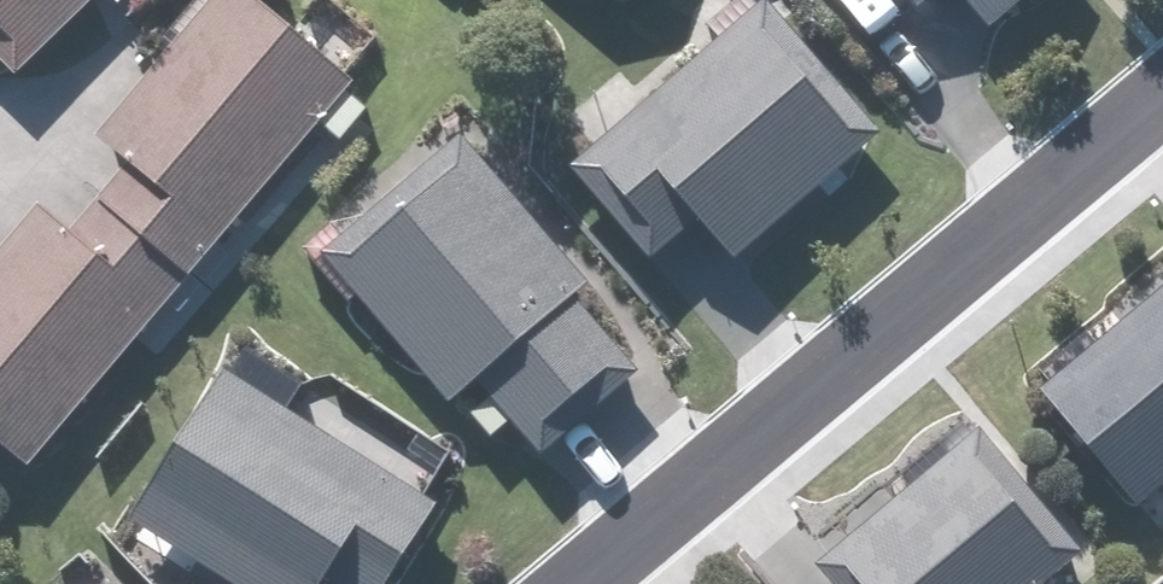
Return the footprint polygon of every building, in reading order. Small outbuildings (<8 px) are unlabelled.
[(38,459),(360,81),(264,0),(222,0),(108,134),(138,160),(79,229),(49,204),(0,261),(0,427),(38,459)] [(25,70),(96,0),(0,0),(0,45),(25,70)] [(579,164),(663,261),(711,220),(741,255),(891,126),(781,0),(770,0),(579,164)] [(929,10),(941,0),(920,0),(929,10)] [(993,30),(1030,0),(968,0),(993,30)] [(603,284),(471,130),(329,253),(461,406),(486,384),(549,457),(653,367),(591,295),(603,284)] [(1162,487),(1162,289),(1049,385),(1148,500),(1162,487)] [(237,366),(140,519),(243,583),(341,583),(343,582),(346,583),(395,583),(449,499),(237,366)] [(1083,550),(982,432),(828,564),(845,583),(1043,583),(1083,550)]
